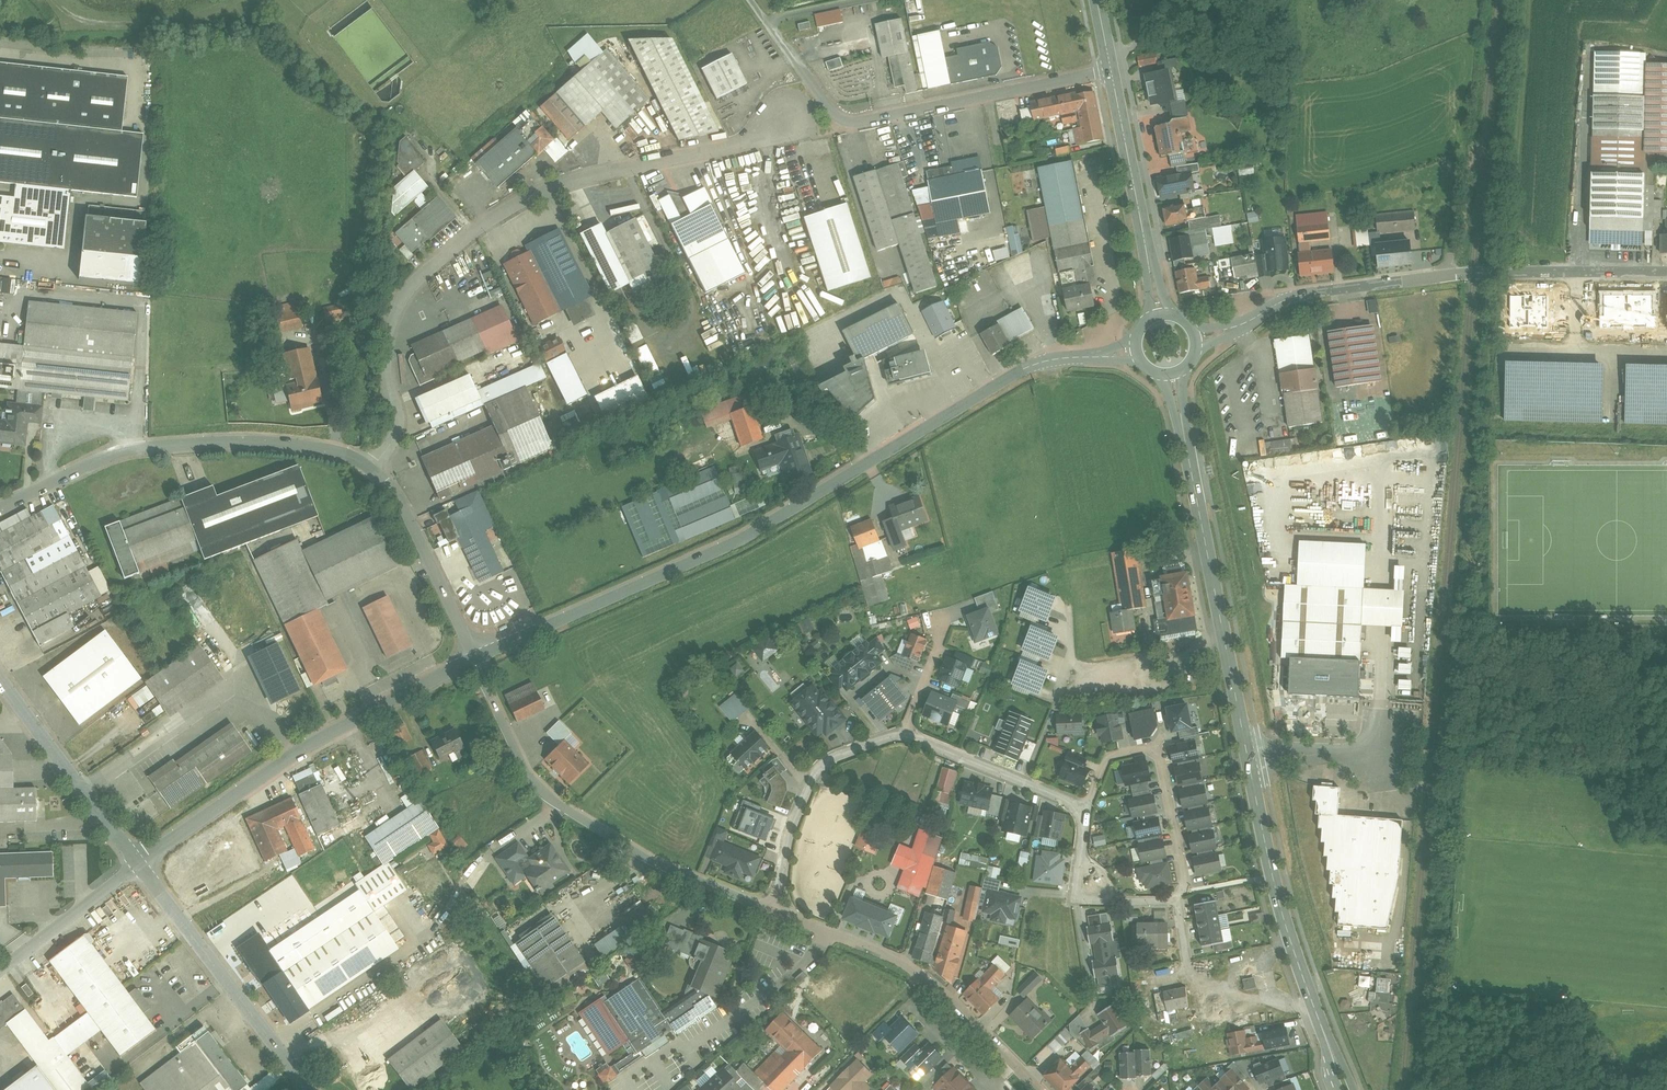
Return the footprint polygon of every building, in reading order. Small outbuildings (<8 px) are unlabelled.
[(818,27),(844,23),(843,10),(816,13),(818,27)] [(903,20),(877,26),(883,59),(890,57),(893,74),(901,72),(901,73),(904,72),(900,55),(910,53),(903,20)] [(810,22),(799,25),(800,31),(812,28),(810,22)] [(941,31),(919,36),(920,36),(930,88),(929,89),(952,85),(947,59),(941,31)] [(718,132),(672,39),(628,40),(679,141),(718,132)] [(990,42),(958,49),(959,56),(947,59),(952,85),(997,75),(1002,67),(998,47),(990,42)] [(606,49),(557,92),(586,125),(602,111),(617,128),(634,113),(650,99),(606,49)] [(1647,53),(1595,52),(1594,96),(1646,98),(1646,64),(1647,53)] [(910,53),(900,55),(904,72),(901,73),(901,72),(893,74),(896,87),(906,85),(908,94),(918,92),(910,53)] [(732,54),(702,69),(717,99),(747,84),(732,54)] [(841,58),(827,63),(829,72),(844,67),(841,58)] [(1170,60),(1159,63),(1161,69),(1170,67),(1172,67),(1170,60)] [(0,62),(0,118),(123,131),(129,77),(0,62)] [(1646,64),(1646,98),(1645,130),(1645,153),(1666,153),(1666,65),(1646,64)] [(1161,69),(1155,70),(1156,73),(1147,75),(1148,83),(1147,83),(1147,84),(1149,84),(1151,89),(1148,90),(1149,90),(1171,86),(1169,79),(1172,79),(1170,68),(1170,67),(1161,69)] [(1171,86),(1149,90),(1149,91),(1151,90),(1152,96),(1150,97),(1151,97),(1153,105),(1162,103),(1163,106),(1168,105),(1177,103),(1175,91),(1172,92),(1171,86)] [(1077,94),(1038,101),(1039,106),(1026,109),(1029,122),(1063,115),(1080,112),(1098,108),(1095,91),(1077,95),(1077,94)] [(586,125),(557,92),(540,107),(569,140),(586,125)] [(1646,98),(1594,96),(1593,129),(1645,130),(1646,98)] [(1177,103),(1168,105),(1169,112),(1172,111),(1172,110),(1180,109),(1179,103),(1177,103)] [(1098,108),(1080,112),(1082,121),(1083,127),(1101,124),(1098,108)] [(1180,109),(1172,110),(1172,111),(1174,120),(1188,117),(1186,108),(1180,109)] [(1080,112),(1063,115),(1065,125),(1082,121),(1080,112)] [(1173,120),(1171,124),(1156,126),(1162,157),(1171,155),(1186,152),(1182,134),(1191,132),(1188,117),(1174,120),(1173,120)] [(16,184),(72,190),(137,197),(144,134),(0,118),(0,182),(16,184)] [(517,127),(476,163),(497,188),(552,140),(533,119),(520,130),(517,127)] [(1101,124),(1083,127),(1085,135),(1086,143),(1104,140),(1101,124)] [(1083,127),(1075,129),(1076,137),(1085,135),(1083,127)] [(1645,130),(1593,129),(1591,217),(1644,219),(1654,219),(1654,200),(1655,186),(1645,185),(1645,175),(1644,175),(1645,153),(1645,130)] [(1085,135),(1076,137),(1078,145),(1086,143),(1085,135)] [(422,154),(406,136),(400,142),(398,162),(399,165),(397,167),(406,177),(407,177),(407,178),(415,171),(425,163),(419,156),(422,154)] [(1071,146),(1056,149),(1058,156),(1072,153),(1071,146)] [(1186,152),(1171,155),(1173,167),(1177,167),(1188,165),(1186,152)] [(1073,161),(1039,168),(1047,207),(1053,238),(1055,250),(1090,243),(1073,161)] [(905,162),(898,164),(903,178),(909,176),(905,162)] [(1188,165),(1177,167),(1179,175),(1192,173),(1200,172),(1199,163),(1188,165)] [(898,164),(855,178),(879,251),(901,244),(917,294),(938,287),(921,234),(916,218),(903,178),(898,164)] [(953,167),(927,172),(929,181),(955,176),(953,167)] [(929,181),(938,224),(959,220),(991,214),(983,170),(955,176),(929,181)] [(415,171),(407,178),(407,177),(406,177),(395,188),(392,213),(395,216),(414,200),(421,194),(429,187),(415,171)] [(1179,175),(1159,179),(1163,197),(1181,194),(1196,191),(1195,191),(1195,189),(1192,190),(1189,174),(1192,173),(1179,175)] [(0,195),(0,242),(65,250),(72,190),(16,184),(15,197),(0,195)] [(683,198),(669,195),(659,200),(671,224),(711,204),(713,203),(705,187),(683,198)] [(1196,191),(1181,194),(1182,199),(1205,196),(1204,189),(1195,191),(1196,191)] [(430,204),(421,194),(414,200),(422,210),(430,204)] [(422,210),(412,219),(429,238),(431,240),(456,218),(437,197),(430,204),(422,210)] [(1662,200),(1654,200),(1654,219),(1662,219),(1662,200)] [(849,203),(804,218),(828,291),(872,277),(849,203)] [(1185,203),(1165,207),(1168,225),(1189,221),(1188,220),(1187,212),(1185,203)] [(711,204),(671,224),(706,293),(746,273),(711,204)] [(146,211),(89,205),(88,216),(145,222),(146,211)] [(1047,207),(1028,211),(1034,241),(1053,238),(1047,207)] [(1206,209),(1198,210),(1199,219),(1189,220),(1191,231),(1196,230),(1207,229),(1222,227),(1220,215),(1208,217),(1206,209)] [(1198,210),(1187,212),(1188,220),(1189,220),(1199,219),(1198,210)] [(1328,212),(1315,214),(1316,224),(1329,222),(1328,212)] [(1414,212),(1377,215),(1378,230),(1378,233),(1380,233),(1416,229),(1414,212)] [(1315,214),(1297,216),(1300,242),(1311,241),(1331,239),(1329,222),(1316,224),(1315,214)] [(88,216),(86,216),(79,279),(140,286),(143,258),(147,222),(145,222),(88,216)] [(921,217),(916,218),(921,234),(926,232),(921,217)] [(1591,217),(1591,230),(1644,231),(1644,219),(1591,217)] [(412,219),(404,226),(404,227),(396,234),(406,245),(412,253),(418,248),(420,250),(426,245),(424,243),(429,238),(412,219)] [(665,279),(635,219),(606,234),(605,234),(630,284),(635,293),(665,279)] [(959,220),(938,224),(940,237),(962,233),(959,220)] [(1368,223),(1355,225),(1358,247),(1371,246),(1368,223)] [(606,234),(601,224),(581,234),(611,293),(630,284),(605,234),(606,234)] [(1019,225),(1008,228),(1013,255),(1025,253),(1019,225)] [(1207,229),(1196,230),(1197,236),(1191,238),(1192,246),(1204,244),(1205,251),(1210,250),(1207,229)] [(531,251),(561,311),(593,295),(561,230),(528,246),(531,251)] [(1378,230),(1369,231),(1371,246),(1377,245),(1381,245),(1380,233),(1378,233),(1378,230)] [(1644,231),(1591,230),(1591,240),(1643,242),(1644,231)] [(1190,236),(1171,239),(1175,260),(1186,259),(1194,257),(1194,256),(1192,246),(1191,238),(1190,236)] [(1285,239),(1265,241),(1267,256),(1268,271),(1269,271),(1288,269),(1287,261),(1286,256),(1285,239)] [(1311,241),(1300,242),(1301,253),(1300,253),(1302,276),(1335,272),(1332,249),(1312,251),(1311,241)] [(1381,245),(1377,245),(1379,267),(1412,264),(1410,242),(1381,245)] [(1090,243),(1055,250),(1060,272),(1093,265),(1094,265),(1090,243)] [(1204,244),(1192,246),(1194,256),(1205,254),(1205,251),(1204,244)] [(412,253),(406,245),(400,250),(408,260),(414,255),(412,253)] [(995,250),(997,260),(1012,258),(1010,247),(995,250)] [(561,311),(531,251),(523,255),(521,252),(517,250),(513,252),(512,256),(513,260),(505,264),(535,324),(561,311)] [(1255,254),(1232,258),(1233,265),(1236,278),(1248,275),(1249,279),(1260,277),(1260,276),(1256,257),(1255,254)] [(1267,256),(1256,257),(1260,276),(1260,277),(1270,275),(1269,271),(1268,271),(1267,256)] [(1232,258),(1220,261),(1222,267),(1233,265),(1232,258)] [(1187,265),(1176,266),(1177,272),(1196,268),(1195,264),(1187,265)] [(1093,265),(1077,268),(1081,287),(1090,285),(1097,284),(1093,265)] [(1077,268),(1060,272),(1064,290),(1081,287),(1077,268)] [(1196,268),(1177,272),(1180,293),(1200,289),(1198,279),(1196,268)] [(885,281),(886,287),(903,284),(902,277),(885,281)] [(1209,277),(1198,279),(1200,289),(1211,287),(1209,277)] [(1090,285),(1081,287),(1064,290),(1068,311),(1094,306),(1090,285)] [(1547,296),(1510,295),(1509,325),(1546,326),(1547,296)] [(1652,297),(1605,296),(1605,325),(1652,326),(1652,297)] [(1376,299),(1370,301),(1372,313),(1379,311),(1376,299)] [(944,301),(920,313),(924,323),(929,321),(930,324),(950,314),(944,301)] [(29,302),(24,346),(0,343),(0,388),(19,389),(20,389),(20,390),(42,392),(54,393),(54,396),(61,397),(61,394),(86,397),(85,410),(93,410),(95,398),(129,401),(138,313),(29,302)] [(296,302),(275,306),(280,331),(302,326),(296,302)] [(844,332),(859,363),(915,335),(899,304),(844,332)] [(502,306),(474,318),(487,348),(487,349),(489,354),(527,337),(518,341),(502,306)] [(582,315),(575,316),(576,322),(595,319),(593,307),(581,309),(582,315)] [(1027,313),(1002,327),(1010,342),(1035,328),(1027,313)] [(950,314),(930,324),(932,328),(927,330),(932,340),(939,336),(957,328),(950,314)] [(474,318),(444,331),(457,362),(487,349),(487,348),(474,318)] [(637,323),(625,328),(633,345),(645,339),(637,323)] [(1000,324),(982,335),(993,356),(1012,345),(1010,342),(1002,327),(1000,324)] [(1373,326),(1330,332),(1338,387),(1381,381),(1373,326)] [(444,331),(413,345),(416,352),(426,375),(435,371),(457,362),(444,331)] [(1310,335),(1277,340),(1282,373),(1315,369),(1310,335)] [(558,338),(540,347),(547,361),(565,351),(558,338)] [(646,375),(660,369),(650,344),(637,350),(646,375)] [(309,348),(284,353),(289,379),(299,377),(300,381),(316,377),(309,348)] [(416,352),(411,355),(408,358),(417,379),(426,375),(416,352)] [(925,352),(897,360),(898,363),(891,365),(892,370),(886,371),(890,386),(931,376),(925,352)] [(540,364),(477,391),(481,399),(430,421),(433,427),(485,404),(526,386),(547,377),(540,364)] [(1603,367),(1507,365),(1506,407),(1602,409),(1603,367)] [(1626,410),(1666,411),(1666,369),(1627,368),(1626,410)] [(1315,369),(1282,373),(1285,394),(1318,389),(1315,369)] [(426,375),(417,379),(420,385),(438,377),(435,371),(426,375)] [(470,374),(419,396),(416,398),(426,423),(430,421),(481,399),(477,391),(470,374)] [(665,375),(653,378),(657,394),(669,391),(665,375)] [(642,376),(597,396),(609,423),(654,404),(642,376)] [(300,381),(287,384),(292,407),(293,411),(302,409),(301,405),(322,400),(316,377),(300,381)] [(553,448),(526,386),(485,404),(494,425),(494,426),(495,426),(513,466),(553,448)] [(20,390),(20,389),(19,389),(18,405),(10,404),(9,411),(6,411),(6,413),(13,413),(12,422),(0,421),(0,441),(25,444),(27,421),(41,422),(42,407),(40,407),(42,392),(20,390)] [(1318,389),(1285,394),(1290,427),(1323,422),(1318,389)] [(827,410),(797,405),(795,419),(826,424),(827,410)] [(752,406),(731,413),(742,446),(763,439),(752,406)] [(494,426),(421,458),(439,499),(513,466),(495,426),(494,426)] [(798,437),(776,444),(776,445),(782,462),(788,479),(810,472),(798,437)] [(1291,439),(1266,442),(1267,456),(1293,452),(1291,439)] [(776,445),(755,451),(761,469),(782,462),(776,445)] [(299,465),(217,496),(213,486),(183,498),(203,550),(202,550),(206,559),(319,516),(299,465)] [(716,469),(625,506),(646,556),(737,519),(716,469)] [(746,473),(733,475),(734,483),(747,481),(748,479),(748,474),(746,473)] [(478,491),(455,502),(459,511),(449,516),(459,537),(458,537),(468,557),(491,546),(484,530),(494,525),(478,491)] [(752,503),(748,495),(740,499),(746,513),(766,504),(764,498),(752,503)] [(909,502),(893,508),(893,507),(892,507),(900,528),(908,525),(908,527),(928,519),(920,497),(908,501),(909,502)] [(183,498),(121,521),(140,573),(151,569),(154,577),(170,571),(167,563),(202,550),(203,550),(183,498)] [(31,517),(27,509),(0,523),(0,572),(1,572),(40,644),(75,626),(68,613),(102,596),(53,505),(31,517)] [(446,510),(434,516),(438,524),(440,523),(449,542),(458,537),(459,537),(449,516),(446,510)] [(375,517),(303,551),(327,600),(399,566),(375,517)] [(873,520),(852,528),(859,544),(860,548),(866,546),(881,540),(873,520)] [(140,573),(121,521),(106,527),(126,578),(140,573)] [(901,531),(891,535),(897,550),(907,546),(901,531)] [(297,539),(254,560),(285,625),(316,611),(329,604),(327,600),(303,551),(297,539)] [(866,546),(860,548),(859,544),(852,547),(862,581),(881,575),(892,571),(888,555),(870,561),(866,546)] [(1300,544),(1298,586),(1364,589),(1366,548),(1300,544)] [(491,546),(468,557),(480,582),(503,571),(491,546)] [(1137,549),(1114,553),(1122,604),(1123,611),(1133,609),(1147,607),(1146,607),(1137,549)] [(1182,562),(1166,565),(1164,568),(1165,576),(1162,577),(1162,579),(1152,580),(1155,597),(1165,596),(1166,600),(1156,602),(1159,619),(1155,620),(1157,637),(1160,637),(1161,640),(1162,642),(1166,641),(1167,642),(1168,642),(1169,640),(1177,639),(1179,640),(1180,640),(1181,638),(1189,637),(1191,638),(1193,636),(1196,635),(1197,634),(1196,630),(1198,630),(1188,572),(1187,573),(1186,564),(1182,562)] [(881,575),(862,581),(868,604),(888,598),(881,575)] [(1298,586),(1285,585),(1282,658),(1291,658),(1289,694),(1359,698),(1360,679),(1366,680),(1366,671),(1360,671),(1362,626),(1364,589),(1298,586)] [(1021,611),(1049,622),(1059,598),(1031,587),(1021,611)] [(976,597),(980,608),(990,604),(993,613),(1003,609),(995,589),(976,597)] [(1405,591),(1364,589),(1362,626),(1403,627),(1405,591)] [(388,596),(364,607),(387,657),(411,645),(388,596)] [(980,608),(965,613),(976,642),(1000,633),(993,613),(990,604),(980,608)] [(1122,604),(1113,606),(1117,630),(1135,627),(1136,630),(1137,630),(1133,609),(1123,611),(1122,604)] [(330,639),(316,611),(286,625),(308,671),(309,671),(315,684),(323,680),(326,686),(338,680),(335,674),(347,669),(332,638),(330,639)] [(918,617),(909,621),(912,630),(921,626),(918,617)] [(809,619),(799,623),(804,634),(814,630),(809,619)] [(786,624),(778,630),(784,638),(785,637),(792,631),(786,624)] [(1025,649),(1051,660),(1060,638),(1034,627),(1025,649)] [(106,630),(44,677),(80,725),(142,678),(106,630)] [(928,640),(913,634),(905,655),(904,656),(916,660),(920,662),(924,650),(925,650),(928,642),(927,642),(928,640)] [(886,650),(878,637),(869,644),(878,656),(886,650)] [(777,650),(768,639),(755,649),(762,658),(770,651),(772,653),(777,650)] [(817,641),(810,646),(815,652),(821,647),(817,641)] [(867,642),(853,653),(852,653),(850,653),(848,654),(846,655),(846,657),(846,659),(832,670),(834,672),(845,686),(847,688),(855,684),(883,662),(869,644),(867,642)] [(285,643),(254,658),(277,707),(308,692),(285,643)] [(200,645),(146,683),(165,710),(219,672),(200,645)] [(1403,648),(1403,658),(1415,658),(1415,648),(1403,648)] [(975,658),(959,652),(955,660),(967,665),(967,666),(971,667),(975,658)] [(905,655),(899,653),(891,658),(896,666),(912,672),(915,664),(914,664),(916,660),(904,656),(905,655)] [(955,660),(949,658),(946,664),(945,664),(942,672),(943,672),(940,679),(959,686),(967,666),(967,665),(955,660)] [(1014,685),(1041,696),(1050,671),(1024,661),(1014,685)] [(744,670),(738,663),(732,669),(737,675),(744,670)] [(994,666),(985,663),(982,671),(991,675),(994,666)] [(1403,673),(1415,674),(1416,664),(1403,664),(1403,673)] [(308,671),(301,675),(308,688),(315,684),(309,671),(308,671)] [(845,686),(834,672),(829,677),(840,690),(845,686)] [(907,699),(890,678),(863,700),(880,721),(907,699)] [(829,698),(825,701),(813,686),(809,689),(805,684),(797,699),(792,703),(818,734),(827,728),(825,727),(829,724),(833,729),(846,719),(829,698)] [(538,692),(510,705),(518,722),(546,709),(538,692)] [(750,709),(738,693),(721,707),(733,722),(750,709)] [(951,701),(933,694),(925,714),(932,716),(933,718),(935,719),(937,720),(940,721),(941,721),(943,721),(949,723),(956,707),(957,703),(951,701)] [(972,701),(954,694),(951,701),(957,703),(956,707),(968,712),(972,701)] [(1160,701),(1153,703),(1154,708),(1156,708),(1157,710),(1161,709),(1160,701)] [(1130,705),(1123,706),(1126,721),(1133,720),(1132,715),(1130,705)] [(1123,706),(1111,708),(1113,715),(1117,715),(1120,725),(1127,723),(1126,721),(1123,706)] [(1171,709),(1175,731),(1192,729),(1189,706),(1171,709)] [(1132,715),(1133,720),(1137,739),(1152,736),(1158,727),(1154,710),(1132,715)] [(1033,721),(1012,713),(1008,724),(1009,724),(1006,731),(1005,731),(997,751),(1005,754),(1006,752),(1010,754),(1009,756),(1017,759),(1018,757),(1026,739),(1033,721)] [(400,715),(385,723),(397,746),(412,738),(400,715)] [(1064,716),(1059,716),(1059,733),(1083,732),(1082,716),(1082,715),(1064,716)] [(1113,715),(1100,718),(1102,725),(1098,725),(1100,735),(1103,734),(1105,742),(1122,738),(1120,725),(1117,715),(1113,715)] [(561,721),(548,733),(559,745),(565,739),(566,740),(573,733),(561,721)] [(193,753),(175,766),(172,761),(149,777),(172,808),(253,751),(237,729),(196,757),(193,753)] [(455,729),(432,741),(441,758),(464,746),(455,729)] [(756,731),(732,753),(733,754),(729,758),(728,760),(733,765),(735,765),(739,761),(746,769),(755,761),(756,763),(763,756),(762,755),(771,747),(756,731)] [(1200,734),(1181,738),(1182,744),(1195,742),(1196,745),(1202,744),(1200,734)] [(566,740),(565,739),(559,745),(545,759),(570,784),(590,765),(566,740)] [(1038,744),(1026,739),(1018,757),(1030,762),(1038,744)] [(0,740),(0,789),(14,789),(13,755),(1,740),(0,740)] [(1182,744),(1172,746),(1175,762),(1178,762),(1196,758),(1198,757),(1196,745),(1195,742),(1182,744)] [(423,751),(407,759),(417,780),(433,772),(423,751)] [(1088,759),(1070,751),(1066,761),(1068,762),(1068,761),(1084,768),(1088,759)] [(764,769),(767,773),(776,767),(782,774),(787,770),(778,758),(764,769)] [(1196,758),(1178,762),(1180,768),(1197,764),(1196,758)] [(1084,768),(1068,761),(1068,762),(1061,777),(1083,786),(1090,770),(1084,768)] [(1147,763),(1124,767),(1128,784),(1131,784),(1149,780),(1151,780),(1147,763)] [(1180,768),(1177,769),(1180,785),(1183,784),(1200,781),(1203,780),(1200,764),(1180,768)] [(767,773),(765,775),(772,786),(773,794),(769,802),(781,807),(788,791),(787,782),(782,774),(776,767),(767,773)] [(959,772),(945,768),(939,790),(953,794),(959,772)] [(296,781),(301,793),(319,785),(313,773),(296,781)] [(1149,780),(1131,784),(1133,793),(1151,790),(1149,780)] [(1200,781),(1183,784),(1184,790),(1202,787),(1200,781)] [(991,788),(963,783),(960,804),(969,806),(988,809),(990,793),(991,788)] [(1404,820),(1339,815),(1341,788),(1333,788),(1334,784),(1323,783),(1323,787),(1315,786),(1314,800),(1318,801),(1317,814),(1321,815),(1320,828),(1323,828),(1322,842),(1326,842),(1325,856),(1329,856),(1328,870),(1332,870),(1331,884),(1335,884),(1334,898),(1338,898),(1337,912),(1341,912),(1339,925),(1388,929),(1399,875),(1404,820)] [(340,824),(321,784),(319,785),(301,793),(299,794),(313,824),(305,828),(310,838),(318,834),(318,835),(340,824)] [(1184,790),(1181,791),(1185,807),(1189,806),(1204,803),(1208,802),(1204,786),(1202,787),(1184,790)] [(0,789),(0,822),(37,821),(36,788),(14,789),(0,789)] [(1151,790),(1133,793),(1135,800),(1152,796),(1151,790)] [(1003,796),(990,793),(988,809),(987,814),(1000,816),(1003,796)] [(1135,800),(1131,800),(1134,817),(1138,816),(1155,812),(1157,812),(1154,796),(1152,796),(1135,800)] [(291,798),(246,819),(266,861),(288,850),(278,828),(285,825),(296,849),(300,856),(315,849),(310,838),(305,828),(291,798)] [(1011,801),(1004,800),(1000,816),(999,818),(1007,820),(1010,803),(1011,803),(1011,801)] [(421,801),(367,836),(385,864),(389,861),(439,828),(421,801)] [(777,814),(743,801),(732,830),(766,843),(777,814)] [(1011,803),(1010,803),(1007,820),(1004,830),(1027,835),(1030,819),(1033,808),(1032,808),(1011,803)] [(1204,803),(1189,806),(1190,813),(1205,809),(1204,803)] [(988,809),(969,806),(968,814),(986,817),(987,814),(988,809)] [(1041,808),(1032,806),(1032,808),(1033,808),(1030,819),(1038,821),(1039,816),(1041,808)] [(1190,813),(1186,813),(1189,830),(1192,829),(1210,825),(1212,825),(1209,809),(1190,813)] [(1065,816),(1046,812),(1045,818),(1042,835),(1043,836),(1061,839),(1065,816)] [(1155,812),(1138,816),(1139,822),(1157,819),(1155,812)] [(1045,818),(1039,816),(1038,821),(1035,836),(1043,837),(1043,836),(1042,835),(1045,818)] [(1139,822),(1135,823),(1139,839),(1144,838),(1159,835),(1162,834),(1159,818),(1157,819),(1139,822)] [(1210,825),(1192,829),(1194,835),(1211,832),(1210,825)] [(439,830),(430,836),(434,842),(429,846),(434,854),(448,845),(439,830)] [(882,837),(864,830),(863,833),(865,834),(860,846),(875,853),(882,837)] [(913,850),(900,845),(893,864),(905,869),(898,888),(919,895),(922,886),(926,887),(944,840),(920,831),(913,850)] [(1194,835),(1190,836),(1194,852),(1217,847),(1214,831),(1211,832),(1194,835)] [(726,837),(716,833),(710,846),(716,848),(719,841),(724,843),(726,837)] [(1097,846),(1108,845),(1107,835),(1096,837),(1097,846)] [(1159,835),(1144,838),(1146,844),(1161,841),(1159,835)] [(466,845),(458,836),(453,840),(461,850),(466,845)] [(724,843),(719,841),(716,848),(712,858),(730,865),(727,872),(733,874),(733,875),(735,876),(735,875),(741,877),(744,871),(754,875),(761,858),(724,843)] [(1146,844),(1140,845),(1143,861),(1151,860),(1164,857),(1167,857),(1163,841),(1161,841),(1146,844)] [(519,843),(498,858),(514,881),(526,873),(521,865),(530,859),(528,857),(528,856),(519,843)] [(530,859),(521,865),(526,873),(537,889),(535,890),(537,892),(540,889),(544,894),(555,887),(552,883),(567,872),(556,855),(557,854),(557,853),(557,852),(551,844),(530,859)] [(296,849),(281,856),(287,869),(301,863),(300,860),(298,857),(300,856),(296,849)] [(300,856),(298,857),(300,860),(317,852),(315,849),(300,856)] [(1062,853),(1043,850),(1042,858),(1061,860),(1062,853)] [(1029,864),(1032,853),(1023,851),(1021,862),(1029,864)] [(0,855),(0,906),(5,905),(4,877),(20,876),(20,879),(29,879),(29,876),(53,875),(52,853),(0,855)] [(1195,859),(1198,875),(1221,870),(1218,854),(1195,859)] [(1164,857),(1151,860),(1152,866),(1165,864),(1164,857)] [(1061,860),(1042,858),(1041,870),(1037,870),(1036,880),(1062,884),(1063,876),(1060,873),(1061,870),(1064,868),(1065,861),(1061,860)] [(385,864),(355,883),(360,890),(360,889),(375,911),(385,905),(408,889),(389,861),(385,864)] [(1152,866),(1139,869),(1142,881),(1145,880),(1146,881),(1147,887),(1172,882),(1168,863),(1165,864),(1152,866)] [(957,872),(936,866),(927,894),(927,893),(927,894),(939,897),(949,900),(957,872)] [(1000,869),(989,867),(987,876),(998,878),(1000,869)] [(1002,881),(986,878),(984,887),(1000,891),(1002,881)] [(983,889),(972,886),(969,901),(980,904),(983,889)] [(360,890),(268,951),(282,972),(283,973),(375,911),(360,889),(360,890)] [(989,894),(982,893),(983,889),(980,904),(976,921),(977,921),(976,920),(980,905),(986,906),(989,894)] [(1021,898),(989,891),(986,906),(985,911),(994,913),(993,920),(998,921),(1000,922),(1000,921),(1006,923),(1007,916),(1017,918),(1021,898)] [(899,915),(851,896),(841,920),(890,939),(899,915)] [(980,904),(969,901),(965,918),(976,921),(980,904)] [(1217,901),(1196,905),(1198,919),(1219,915),(1217,901)] [(406,936),(385,905),(375,911),(396,943),(406,936)] [(956,911),(946,908),(944,917),(943,921),(953,924),(956,911)] [(375,911),(283,973),(308,1010),(400,948),(396,943),(375,911)] [(928,912),(914,958),(931,963),(933,955),(938,939),(942,926),(942,924),(944,917),(928,912)] [(1088,916),(1090,926),(1109,923),(1108,913),(1088,916)] [(1169,913),(1155,913),(1156,924),(1169,924),(1169,913)] [(1262,913),(1251,915),(1252,923),(1263,921),(1262,913)] [(1219,915),(1198,919),(1201,933),(1222,929),(1219,915)] [(585,962),(553,917),(521,940),(552,985),(585,962)] [(1090,926),(1087,926),(1090,945),(1094,944),(1097,960),(1093,961),(1095,978),(1098,978),(1118,975),(1120,975),(1117,959),(1117,957),(1112,957),(1110,942),(1114,941),(1114,939),(1112,923),(1109,923),(1090,926)] [(1156,924),(1138,925),(1139,947),(1159,947),(1159,948),(1169,948),(1169,924),(1156,924)] [(949,926),(939,957),(933,955),(931,963),(931,964),(936,968),(952,982),(957,967),(958,967),(960,961),(959,960),(968,932),(949,926)] [(946,928),(942,926),(938,939),(943,940),(946,928)] [(620,927),(595,945),(603,957),(629,940),(620,927)] [(712,944),(702,940),(703,937),(685,930),(683,933),(670,928),(663,945),(694,957),(693,960),(693,962),(693,963),(693,965),(694,966),(695,967),(700,969),(693,987),(710,994),(716,997),(719,989),(720,989),(731,963),(724,960),(726,954),(726,952),(726,951),(725,950),(724,949),(723,949),(721,949),(720,950),(720,951),(719,953),(712,950),(713,948),(713,947),(713,946),(713,945),(712,944)] [(1222,929),(1201,933),(1203,947),(1215,945),(1225,943),(1222,929)] [(85,934),(50,960),(89,1012),(124,986),(92,944),(94,941),(88,934),(85,934)] [(1020,940),(1002,936),(1000,944),(1018,948),(1020,940)] [(1119,939),(1114,939),(1114,941),(1110,942),(1112,957),(1117,957),(1117,959),(1122,958),(1119,939)] [(1225,943),(1215,945),(1216,951),(1228,949),(1227,942),(1225,943)] [(647,962),(638,948),(628,955),(631,959),(628,961),(632,966),(635,964),(637,968),(647,962)] [(282,972),(268,951),(262,956),(261,957),(259,959),(257,959),(252,962),(252,965),(260,977),(260,979),(263,984),(265,984),(282,972)] [(995,965),(986,974),(982,970),(976,975),(979,979),(990,990),(1006,974),(995,964),(995,965)] [(607,979),(600,969),(593,974),(600,984),(607,979)] [(283,973),(282,972),(265,984),(291,1022),(308,1010),(283,973)] [(1372,976),(1355,974),(1353,1003),(1371,1005),(1372,976)] [(1118,975),(1098,978),(1099,988),(1119,986),(1118,975)] [(1033,977),(1019,991),(1024,996),(1027,999),(1028,999),(1025,996),(1038,983),(1033,977)] [(1254,977),(1245,979),(1247,990),(1256,988),(1254,977)] [(1378,1002),(1390,1003),(1390,978),(1379,978),(1378,1002)] [(663,1012),(640,979),(608,1000),(607,1001),(641,1051),(642,1050),(645,1056),(646,1057),(655,1051),(652,1047),(656,1044),(656,1045),(662,1041),(660,1038),(674,1028),(672,1025),(663,1012)] [(990,990),(979,979),(965,993),(972,1001),(973,1000),(977,1004),(976,1005),(977,1005),(985,1013),(985,1014),(1000,1000),(990,990)] [(34,994),(27,984),(22,988),(29,998),(34,994)] [(130,994),(124,986),(89,1012),(102,1030),(122,1056),(157,1030),(144,1013),(130,994)] [(695,990),(663,1012),(672,1025),(691,1012),(689,1010),(695,1006),(696,1008),(697,1008),(695,1006),(710,996),(710,994),(693,987),(695,990)] [(1185,987),(1155,994),(1159,1013),(1190,1006),(1185,987)] [(150,1006),(138,990),(136,990),(130,994),(144,1013),(150,1008),(150,1006)] [(572,990),(559,996),(563,1005),(577,999),(572,990)] [(3,1002),(2,1001),(0,1002),(0,1007),(0,1030),(8,1024),(8,1023),(26,1009),(14,994),(3,1002)] [(641,1051),(607,1001),(608,1000),(605,995),(581,1012),(584,1016),(610,1053),(623,1045),(630,1054),(636,1062),(645,1056),(642,1050),(641,1051)] [(697,1008),(696,1008),(695,1006),(689,1010),(691,1012),(672,1025),(674,1028),(677,1033),(697,1020),(698,1022),(702,1020),(700,1018),(717,1007),(710,996),(695,1006),(697,1008)] [(1027,999),(1011,1015),(1022,1026),(1024,1024),(1029,1029),(1028,1029),(1035,1036),(1034,1038),(1053,1020),(1052,1020),(1049,1022),(1040,1013),(1041,1013),(1028,999),(1027,999)] [(1116,1003),(1099,1014),(1105,1024),(1098,1028),(1098,1029),(1092,1033),(1097,1041),(1111,1032),(1113,1036),(1130,1026),(1116,1003)] [(26,1009),(8,1023),(8,1024),(58,1089),(94,1089),(89,1082),(68,1055),(55,1037),(54,1037),(49,1040),(26,1009)] [(89,1012),(55,1037),(68,1055),(102,1030),(89,1012)] [(777,1051),(756,1072),(755,1073),(759,1077),(773,1089),(784,1089),(823,1050),(784,1013),(768,1030),(789,1051),(783,1057),(777,1051)] [(892,1029),(885,1035),(885,1036),(901,1051),(918,1034),(903,1018),(892,1029)] [(443,1020),(390,1060),(411,1088),(464,1049),(443,1020)] [(886,1023),(875,1034),(881,1040),(885,1036),(885,1035),(892,1029),(886,1023)] [(196,1042),(208,1032),(204,1026),(176,1047),(181,1053),(140,1084),(145,1089),(232,1089),(196,1042)] [(1287,1027),(1264,1032),(1265,1040),(1267,1049),(1278,1047),(1278,1050),(1284,1049),(1283,1046),(1290,1045),(1287,1027)] [(1092,1033),(1089,1028),(1082,1033),(1092,1049),(1100,1045),(1097,1041),(1092,1033)] [(1067,1029),(1050,1045),(1057,1052),(1073,1035),(1067,1029)] [(1246,1030),(1229,1033),(1230,1039),(1228,1040),(1229,1047),(1232,1047),(1233,1055),(1254,1051),(1252,1042),(1259,1041),(1258,1034),(1247,1036),(1246,1030)] [(208,1032),(196,1042),(232,1089),(241,1089),(248,1085),(208,1032)] [(1166,1043),(1185,1041),(1184,1033),(1165,1036),(1166,1043)] [(1259,1041),(1252,1042),(1254,1051),(1267,1049),(1265,1040),(1259,1041)] [(923,1051),(914,1059),(917,1063),(927,1073),(943,1057),(930,1044),(923,1051)] [(917,1045),(902,1059),(912,1068),(917,1063),(914,1059),(923,1051),(917,1045)] [(1151,1049),(1136,1050),(1136,1052),(1137,1076),(1152,1076),(1151,1049)] [(1101,1064),(1088,1050),(1082,1056),(1082,1057),(1083,1057),(1092,1066),(1092,1067),(1095,1070),(1101,1064)] [(1136,1052),(1121,1053),(1122,1079),(1137,1078),(1137,1076),(1136,1052)] [(630,1054),(615,1065),(620,1073),(636,1062),(630,1054)] [(1045,1075),(1059,1089),(1067,1089),(1079,1079),(1079,1078),(1092,1067),(1092,1066),(1083,1057),(1082,1057),(1070,1069),(1061,1060),(1045,1075)] [(839,1078),(840,1078),(832,1086),(836,1089),(847,1089),(849,1088),(851,1089),(869,1089),(871,1088),(865,1082),(873,1074),(859,1060),(851,1068),(850,1067),(839,1078)] [(1261,1062),(1255,1065),(1256,1069),(1255,1069),(1261,1083),(1278,1077),(1284,1074),(1284,1073),(1279,1060),(1263,1066),(1261,1062)] [(610,1068),(607,1063),(603,1065),(602,1063),(599,1065),(601,1067),(597,1070),(600,1075),(605,1083),(616,1076),(611,1068),(610,1068)] [(1240,1069),(1234,1063),(1230,1067),(1235,1073),(1240,1069)] [(5,1089),(58,1089),(39,1064),(5,1089)] [(734,1069),(730,1064),(724,1069),(728,1074),(734,1069)] [(756,1072),(747,1065),(740,1073),(751,1084),(759,1077),(755,1073),(756,1072)] [(1230,1067),(1226,1071),(1229,1074),(1222,1080),(1223,1081),(1231,1089),(1248,1089),(1249,1089),(1243,1081),(1235,1073),(1230,1067)] [(935,1087),(935,1088),(937,1089),(954,1089),(966,1079),(955,1068),(945,1078),(935,1087)] [(724,1069),(712,1080),(721,1089),(739,1089),(741,1088),(737,1084),(728,1074),(724,1069)] [(743,1078),(734,1069),(728,1074),(737,1084),(743,1078)] [(1247,1077),(1240,1069),(1235,1073),(1243,1081),(1247,1077)] [(89,1082),(94,1089),(96,1089),(101,1087),(112,1078),(105,1070),(89,1082)] [(925,1085),(930,1089),(933,1089),(935,1088),(935,1087),(945,1078),(939,1072),(925,1085)] [(1284,1074),(1278,1077),(1280,1083),(1288,1080),(1285,1073),(1284,1073),(1284,1074)] [(1200,1086),(1204,1089),(1213,1089),(1216,1086),(1209,1078),(1200,1086)] [(1274,1085),(1276,1089),(1280,1089),(1293,1085),(1294,1085),(1291,1078),(1288,1080),(1280,1083),(1274,1085)] [(954,1089),(976,1089),(966,1079),(954,1089)] [(712,1080),(700,1089),(721,1089),(712,1080)] [(1223,1081),(1216,1086),(1213,1089),(1231,1089),(1223,1081)]
